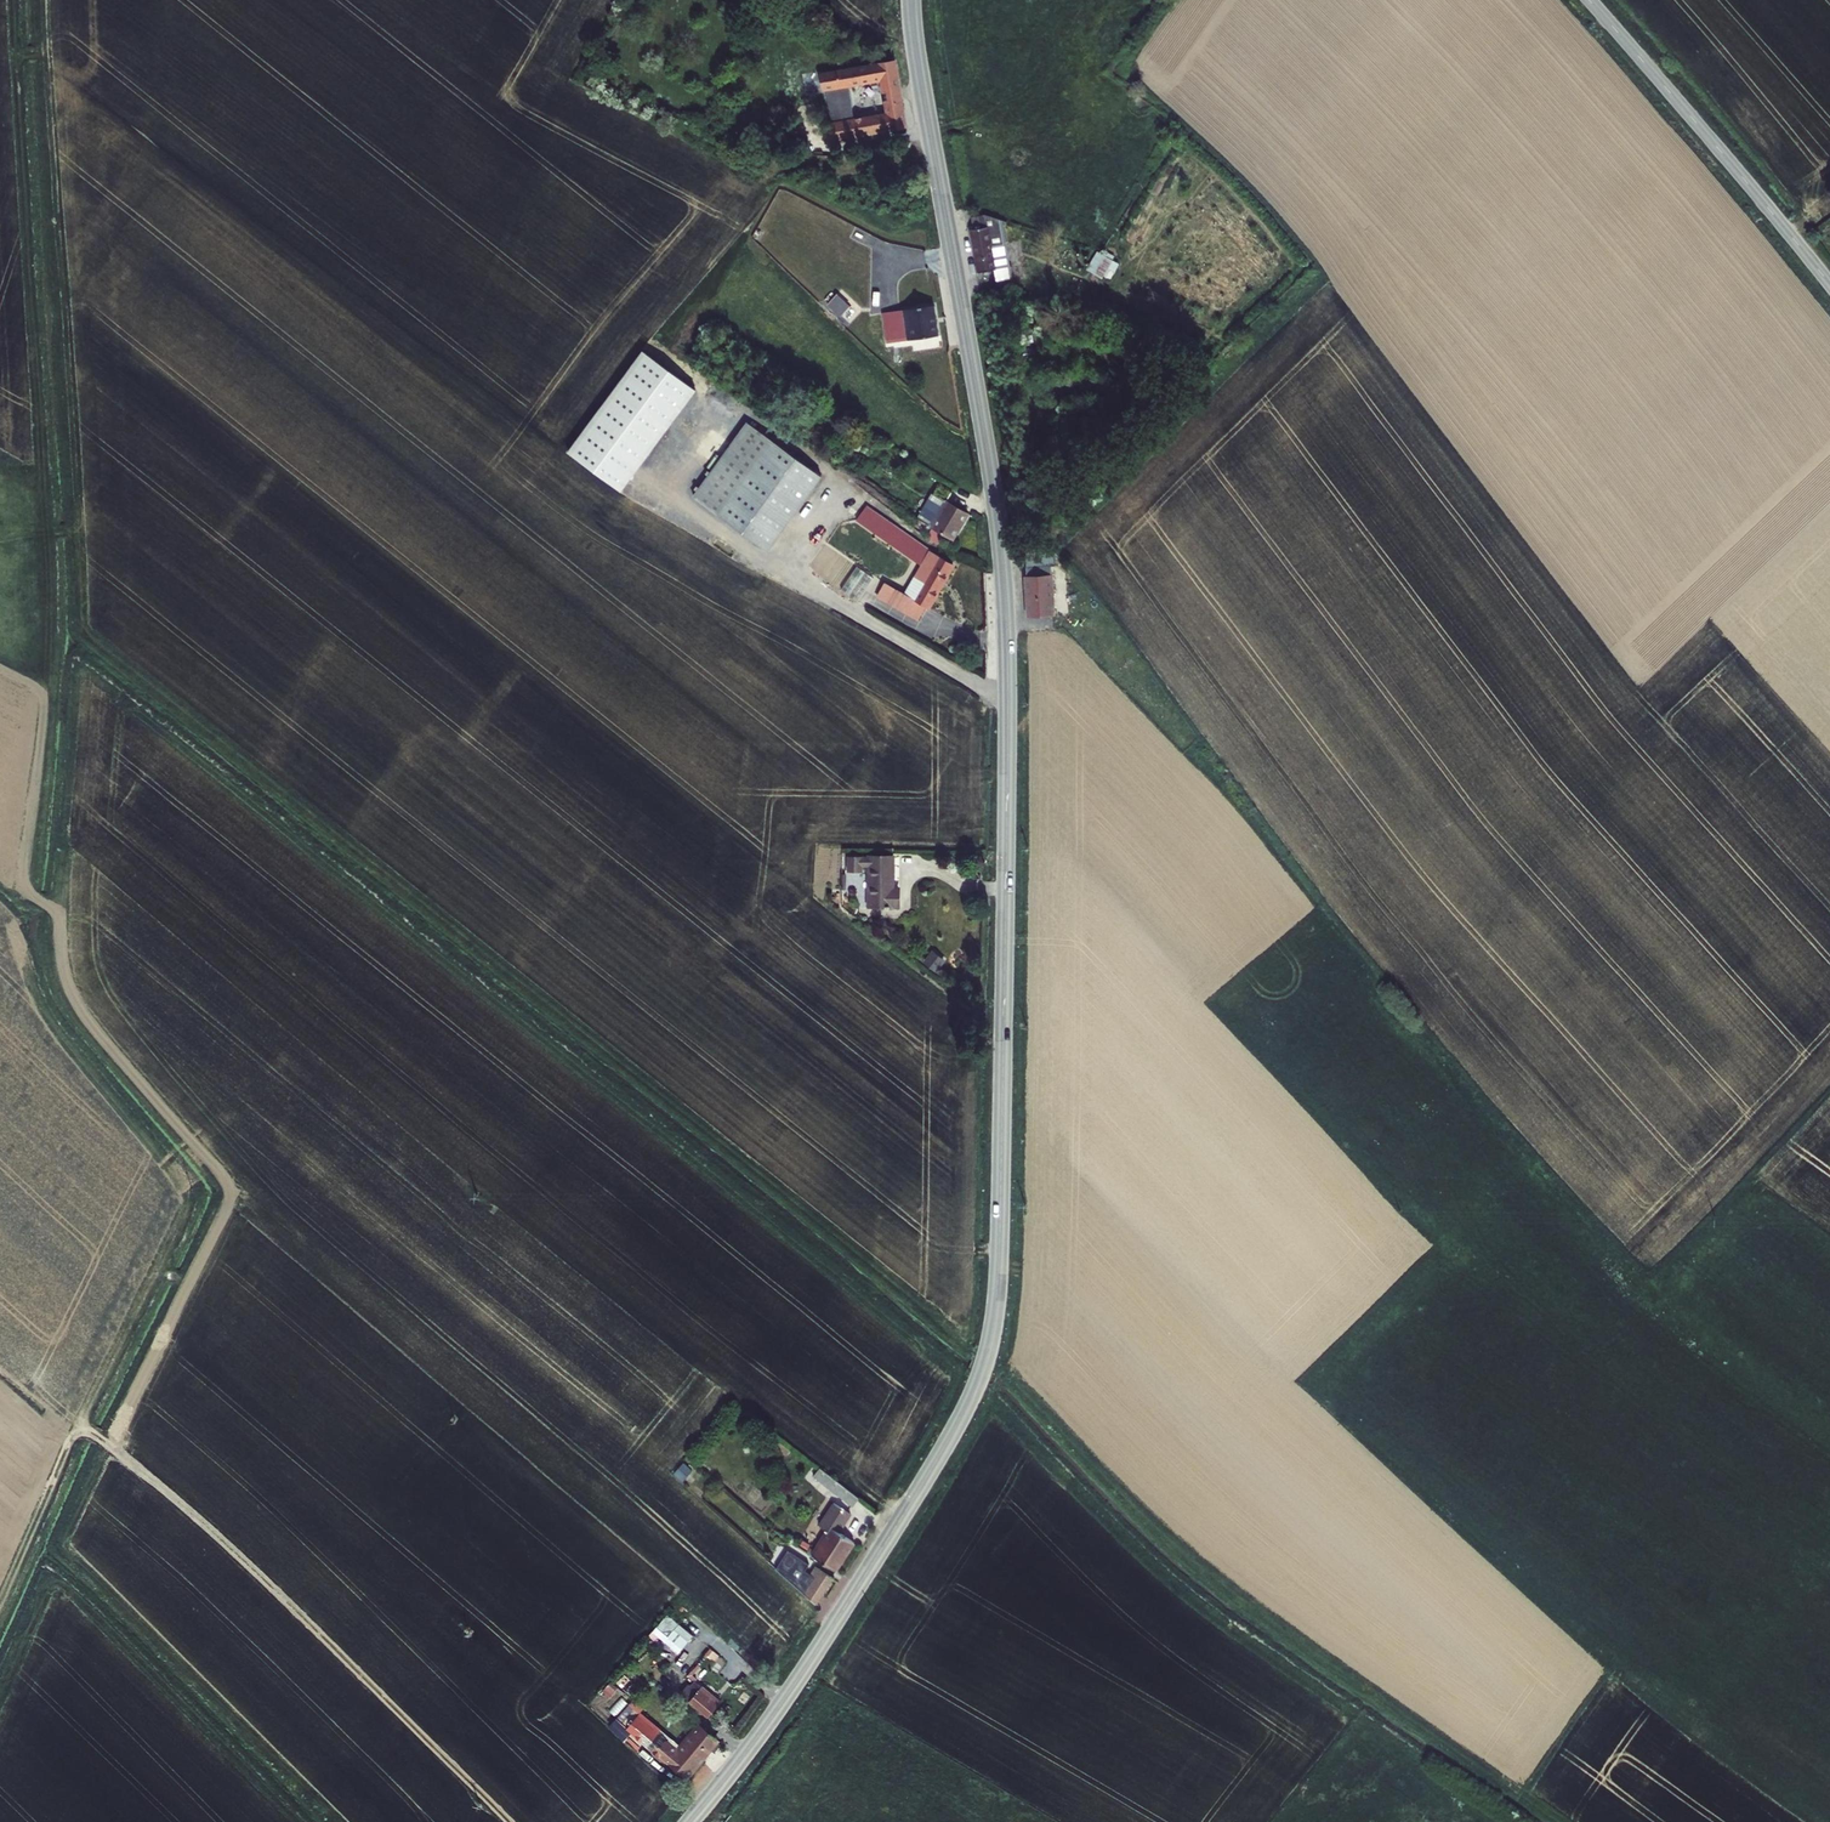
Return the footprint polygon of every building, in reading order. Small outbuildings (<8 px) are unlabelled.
[(911,127),(901,56),(880,58),(821,68),(829,117),(852,114),(848,84),(883,78),(890,110),(854,116),(828,120),(833,140),(911,127)] [(970,226),(977,268),(991,266),(992,277),(1007,275),(999,216),(970,207),(972,224),(970,226)] [(849,305),(837,294),(826,305),(840,317),(849,305)] [(930,304),(883,313),(889,343),(937,335),(930,304)] [(621,490),(698,387),(642,349),(566,453),(621,490)] [(719,513),(771,442),(748,423),(694,495),(719,513)] [(771,442),(719,513),(767,550),(820,476),(771,442)] [(959,497),(945,486),(931,504),(944,513),(937,520),(926,513),(920,519),(956,543),(972,518),(953,505),(959,497)] [(877,595),(918,621),(924,606),(929,610),(954,566),(867,506),(857,519),(922,567),(904,595),(885,581),(877,595)] [(1053,574),(1049,556),(1022,558),(1024,624),(1050,623),(1047,574),(1053,574)] [(895,847),(850,847),(849,864),(862,865),(862,861),(871,858),(868,896),(899,896),(901,881),(894,881),(895,847)] [(933,949),(923,962),(936,972),(946,959),(933,949)] [(853,1499),(859,1490),(815,1459),(811,1465),(847,1495),(853,1499)] [(825,1521),(842,1502),(836,1498),(821,1519),(825,1521)] [(816,1550),(838,1567),(855,1540),(841,1528),(854,1510),(842,1502),(825,1521),(832,1527),(816,1550)] [(784,1572),(799,1554),(789,1547),(776,1566),(784,1572)] [(784,1572),(816,1599),(834,1573),(817,1562),(811,1570),(805,1566),(809,1561),(799,1554),(784,1572)] [(643,1672),(625,1658),(613,1672),(621,1679),(598,1708),(618,1725),(653,1681),(643,1672)] [(698,1688),(686,1703),(703,1717),(714,1703),(698,1688)] [(622,1729),(684,1780),(716,1740),(694,1723),(675,1748),(634,1713),(622,1729)]
